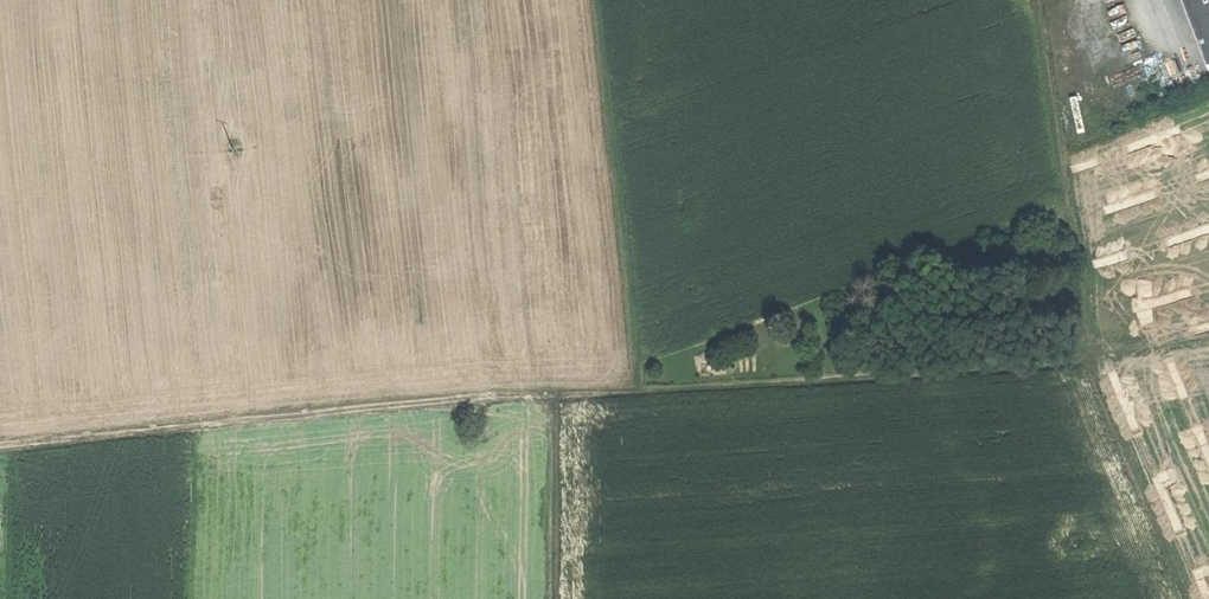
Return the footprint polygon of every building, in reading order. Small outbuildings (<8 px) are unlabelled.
[(1208,62),(1208,0),(1185,0),(1208,62)]
